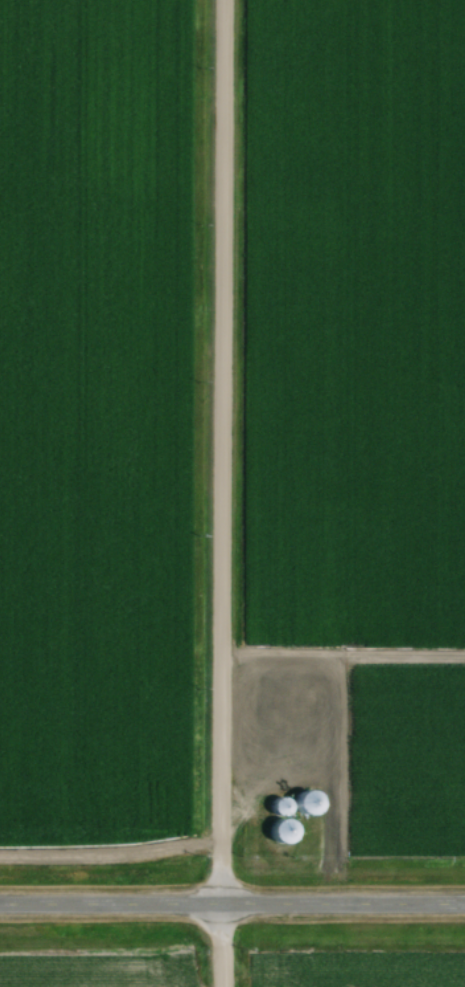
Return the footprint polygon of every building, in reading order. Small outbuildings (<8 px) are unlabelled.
[(291,816),(310,816),(310,793),(291,793),(291,816)] [(277,801),(268,801),(267,816),(276,817),(277,801)] [(286,844),(285,820),(266,821),(267,845),(286,844)]
